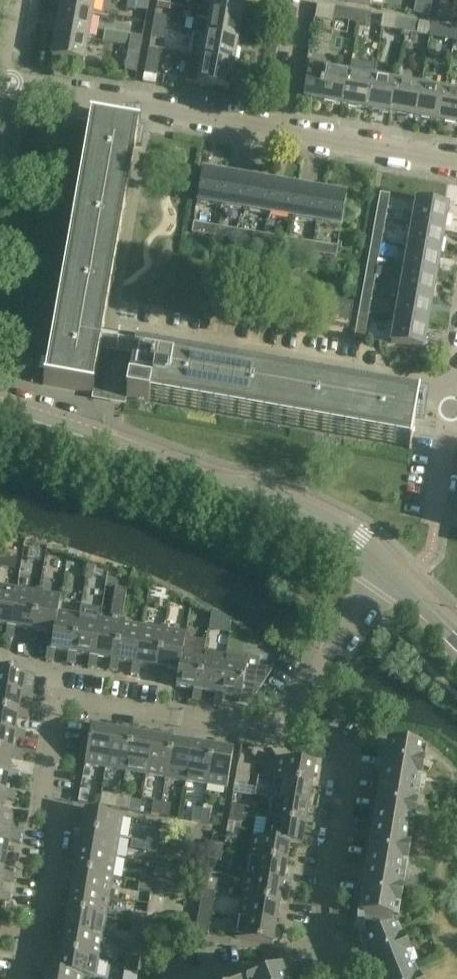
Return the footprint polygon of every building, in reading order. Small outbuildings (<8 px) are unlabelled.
[(60,9),(92,15),(95,0),(62,0),(60,9)] [(136,11),(147,13),(149,1),(145,0),(138,0),(136,11)] [(210,12),(242,17),(245,0),(212,0),(210,12)] [(419,4),(418,15),(429,17),(431,6),(419,4)] [(336,8),(334,20),(358,24),(360,12),(336,8)] [(60,9),(56,33),(88,39),(92,15),(60,9)] [(198,9),(196,19),(209,22),(206,35),(238,40),(242,17),(210,12),(198,9)] [(360,12),(358,24),(369,26),(371,14),(360,12)] [(155,16),(153,26),(165,28),(166,18),(155,16)] [(397,19),(395,32),(406,33),(408,21),(397,19)] [(408,21),(406,33),(416,35),(419,23),(408,21)] [(153,26),(151,38),(163,40),(165,28),(153,26)] [(454,41),(456,29),(445,27),(443,39),(454,41)] [(83,64),(88,39),(56,33),(52,59),(83,64)] [(234,65),(238,40),(206,35),(206,36),(194,34),(190,57),(234,65)] [(131,36),(129,46),(141,48),(143,38),(131,36)] [(141,48),(129,46),(125,72),(137,74),(141,48)] [(161,52),(149,50),(144,75),(156,77),(161,52)] [(229,90),(234,65),(190,57),(185,82),(229,90)] [(343,106),(349,75),(329,71),(330,66),(311,63),(304,98),(319,101),(319,102),(343,106)] [(349,75),(343,106),(367,110),(373,79),(375,67),(351,63),(349,75)] [(373,79),(367,110),(391,115),(397,83),(373,79)] [(397,83),(391,115),(415,119),(421,87),(397,83)] [(421,87),(415,119),(439,123),(445,91),(421,87)] [(439,123),(456,126),(456,93),(445,91),(439,123)] [(43,384),(43,386),(93,395),(95,384),(128,390),(126,400),(148,405),(149,398),(409,445),(408,450),(410,450),(419,400),(417,400),(416,406),(156,360),(95,349),(133,132),(139,133),(139,132),(89,123),(89,124),(95,125),(49,385),(43,384)] [(221,207),(227,176),(202,172),(197,203),(221,207)] [(245,211),(250,180),(227,176),(221,207),(245,211)] [(245,211),(269,215),(274,184),(250,180),(245,211)] [(269,215),(293,220),(298,188),(274,184),(269,215)] [(293,220),(316,224),(322,192),(298,188),(293,220)] [(346,196),(322,192),(316,224),(341,228),(346,196)] [(380,194),(377,210),(387,212),(390,196),(380,194)] [(412,225),(444,230),(448,206),(416,200),(412,225)] [(194,223),(192,233),(208,236),(210,226),(194,223)] [(412,225),(408,248),(440,254),(444,230),(412,225)] [(374,226),(371,242),(381,244),(384,228),(374,226)] [(226,229),(224,239),(240,241),(242,232),(226,229)] [(242,232),(240,241),(256,244),(258,234),(242,232)] [(273,237),(272,247),(287,249),(289,240),(273,237)] [(289,240),(287,249),(303,252),(305,242),(289,240)] [(371,242),(369,258),(378,260),(381,244),(371,242)] [(321,245),(319,255),(336,258),(338,248),(321,245)] [(436,277),(440,254),(408,248),(404,272),(436,277)] [(400,296),(432,301),(436,277),(404,272),(400,296)] [(366,274),(363,289),(373,291),(376,275),(366,274)] [(363,289),(360,305),(370,307),(373,291),(363,289)] [(396,319),(428,325),(432,301),(400,296),(396,319)] [(348,329),(352,307),(327,302),(323,324),(348,329)] [(428,325),(396,319),(392,344),(423,349),(428,325)] [(357,321),(354,338),(364,340),(367,323),(357,321)] [(17,590),(0,587),(0,626),(7,627),(11,628),(17,590)] [(11,628),(7,627),(5,637),(14,638),(15,629),(28,631),(32,632),(39,590),(36,590),(35,593),(17,590),(11,628)] [(61,597),(60,597),(42,594),(43,591),(39,590),(32,632),(28,631),(27,641),(35,642),(37,632),(53,635),(54,635),(57,613),(58,613),(61,597)] [(115,662),(122,620),(121,620),(126,592),(114,590),(110,617),(112,618),(112,622),(100,620),(94,658),(90,658),(88,667),(96,668),(98,659),(111,661),(115,662)] [(68,654),(67,663),(75,665),(76,655),(90,658),(94,658),(100,620),(101,611),(80,608),(79,613),(72,655),(68,654)] [(54,635),(53,635),(50,650),(47,650),(45,660),(53,661),(55,652),(68,654),(72,655),(79,613),(76,612),(75,616),(58,613),(57,613),(54,635)] [(115,662),(111,661),(109,671),(117,672),(119,662),(132,665),(136,665),(143,628),(125,625),(125,621),(122,620),(115,662)] [(136,665),(132,665),(131,674),(139,676),(140,666),(153,668),(158,669),(164,627),(161,627),(160,631),(143,628),(136,665)] [(162,670),(178,672),(179,673),(182,651),(183,651),(185,637),(186,635),(167,632),(168,628),(164,627),(158,669),(153,668),(152,678),(160,679),(162,670)] [(178,672),(176,688),(193,691),(192,701),(200,702),(202,693),(198,692),(204,650),(206,643),(188,640),(189,638),(185,637),(183,651),(182,651),(179,673),(178,672)] [(208,651),(204,650),(198,692),(202,693),(215,695),(213,704),(221,706),(223,696),(219,695),(225,658),(207,655),(208,651)] [(225,658),(219,695),(223,696),(241,699),(243,685),(255,687),(260,659),(247,657),(247,661),(225,658)] [(32,693),(34,676),(0,670),(0,691),(21,695),(22,691),(32,693)] [(18,711),(20,699),(30,701),(32,693),(22,691),(21,695),(0,691),(0,712),(18,715),(18,711)] [(15,731),(17,719),(27,721),(28,713),(18,711),(18,715),(0,712),(0,733),(14,735),(15,731)] [(105,769),(112,732),(91,728),(85,766),(105,769)] [(15,731),(14,735),(0,733),(0,754),(11,755),(12,751),(14,739),(23,741),(25,733),(15,731)] [(112,732),(105,769),(125,773),(132,735),(112,732)] [(146,776),(152,738),(132,735),(125,773),(146,776)] [(166,780),(172,742),(152,738),(146,776),(166,780)] [(186,783),(192,745),(172,742),(166,780),(186,783)] [(363,917),(365,941),(380,978),(412,978),(409,971),(404,960),(410,957),(403,940),(397,942),(395,937),(393,932),(392,930),(392,922),(394,909),(400,910),(403,891),(397,890),(401,866),(407,867),(411,848),(404,847),(408,824),(414,825),(417,806),(412,805),(416,781),(421,782),(424,764),(419,763),(421,749),(392,744),(392,745),(387,772),(363,917)] [(212,748),(192,745),(186,783),(206,786),(212,748)] [(233,752),(212,748),(206,786),(227,790),(233,752)] [(8,772),(10,760),(20,761),(21,753),(12,751),(11,755),(0,754),(0,774),(8,776),(8,772)] [(274,780),(312,787),(315,766),(277,759),(274,780)] [(238,765),(236,774),(249,776),(251,768),(238,765)] [(4,796),(5,792),(7,780),(17,781),(18,773),(8,772),(8,776),(0,774),(0,795),(4,796)] [(248,785),(249,776),(236,774),(235,783),(248,785)] [(270,800),(308,807),(312,787),(274,780),(270,800)] [(90,792),(81,790),(79,803),(88,805),(90,792)] [(5,792),(4,796),(0,795),(0,816),(1,816),(1,815),(4,800),(13,801),(15,793),(5,792)] [(113,796),(111,808),(119,810),(121,798),(113,796)] [(121,798),(119,810),(128,811),(130,799),(121,798)] [(305,827),(308,807),(270,800),(267,820),(305,827)] [(151,815),(159,817),(162,804),(153,803),(151,815)] [(162,804),(159,817),(168,818),(170,805),(162,804)] [(232,805),(230,814),(243,816),(244,808),(232,805)] [(200,824),(202,811),(193,809),(191,822),(200,824)] [(210,812),(202,811),(200,824),(208,825),(210,812)] [(85,812),(81,832),(119,839),(122,818),(85,812)] [(230,814),(229,823),(241,825),(243,816),(230,814)] [(9,838),(9,842),(18,844),(20,836),(10,834),(13,817),(1,815),(1,816),(0,816),(0,836),(9,838)] [(301,847),(305,827),(267,820),(264,840),(289,845),(301,847)] [(78,853),(116,859),(119,839),(81,832),(78,853)] [(146,843),(158,845),(160,837),(147,835),(146,843)] [(5,862),(15,864),(16,856),(7,854),(9,842),(9,838),(0,836),(0,857),(6,858),(5,862)] [(248,858),(286,865),(289,845),(264,840),(252,838),(248,858)] [(157,854),(158,845),(146,843),(144,852),(157,854)] [(209,852),(222,854),(223,845),(211,843),(209,852)] [(220,863),(222,854),(209,852),(208,860),(220,863)] [(112,879),(116,859),(78,853),(74,873),(112,879)] [(2,882),(12,884),(13,876),(3,874),(5,862),(6,858),(0,857),(0,878),(3,878),(2,882)] [(283,885),(286,865),(248,858),(245,879),(283,885)] [(109,899),(112,879),(74,873),(71,893),(109,899)] [(140,875),(139,883),(152,886),(153,877),(140,875)] [(204,883),(202,892),(215,894),(217,881),(204,879),(204,880),(204,883)] [(279,905),(283,885),(245,879),(242,899),(279,905)] [(152,886),(139,883),(137,892),(150,894),(152,886)] [(215,894),(202,892),(201,901),(214,903),(215,894)] [(105,919),(109,899),(71,893),(68,913),(105,919)] [(141,893),(140,900),(150,902),(151,895),(141,893)] [(8,904),(10,896),(0,894),(0,903),(8,904)] [(242,899),(238,919),(276,925),(279,905),(242,899)] [(102,939),(105,919),(68,913),(64,933),(102,939)] [(132,924),(145,926),(146,917),(134,915),(132,924)] [(276,925),(238,919),(235,940),(272,946),(276,925)] [(143,935),(145,926),(132,924),(131,932),(143,935)] [(209,926),(197,924),(195,933),(208,935),(209,926)] [(102,939),(64,933),(61,953),(99,959),(102,939)] [(99,959),(61,953),(58,973),(83,978),(89,978),(95,978),(99,959)] [(125,964),(138,966),(140,958),(127,955),(125,964)] [(137,975),(138,966),(125,964),(124,972),(137,975)] [(83,978),(58,973),(46,971),(45,978),(83,978)]
